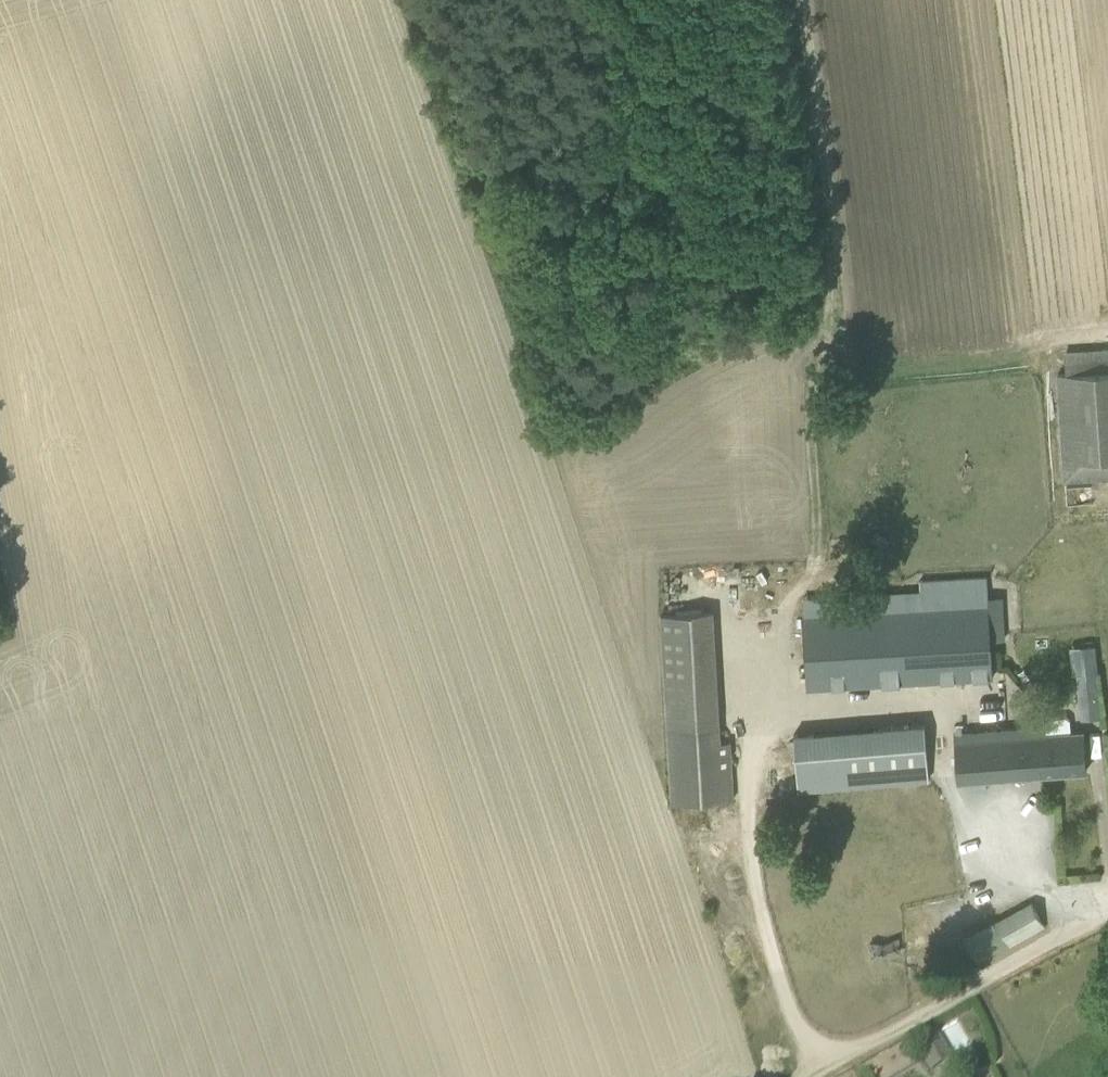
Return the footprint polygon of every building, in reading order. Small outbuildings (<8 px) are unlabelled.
[(1058,372),(1064,457),(1065,479),(1107,476),(1107,369),(1065,372),(1058,372)] [(877,530),(870,538),(881,548),(888,539),(877,530)] [(988,596),(986,575),(919,579),(919,590),(802,597),(803,610),(801,610),(806,690),(993,678),(990,640),(1005,639),(1002,595),(988,596)] [(712,612),(659,615),(667,744),(670,803),(734,800),(730,740),(719,741),(712,612)] [(1081,688),(1084,717),(1099,716),(1095,686),(1081,688)] [(1043,725),(953,732),(957,781),(1087,771),(1084,731),(1071,732),(1070,720),(1065,715),(1047,717),(1043,722),(1043,725)] [(929,779),(924,724),(793,734),(798,790),(929,779)] [(964,935),(976,960),(1044,926),(1031,902),(964,935)] [(914,1042),(929,1070),(953,1058),(937,1029),(914,1042)]
